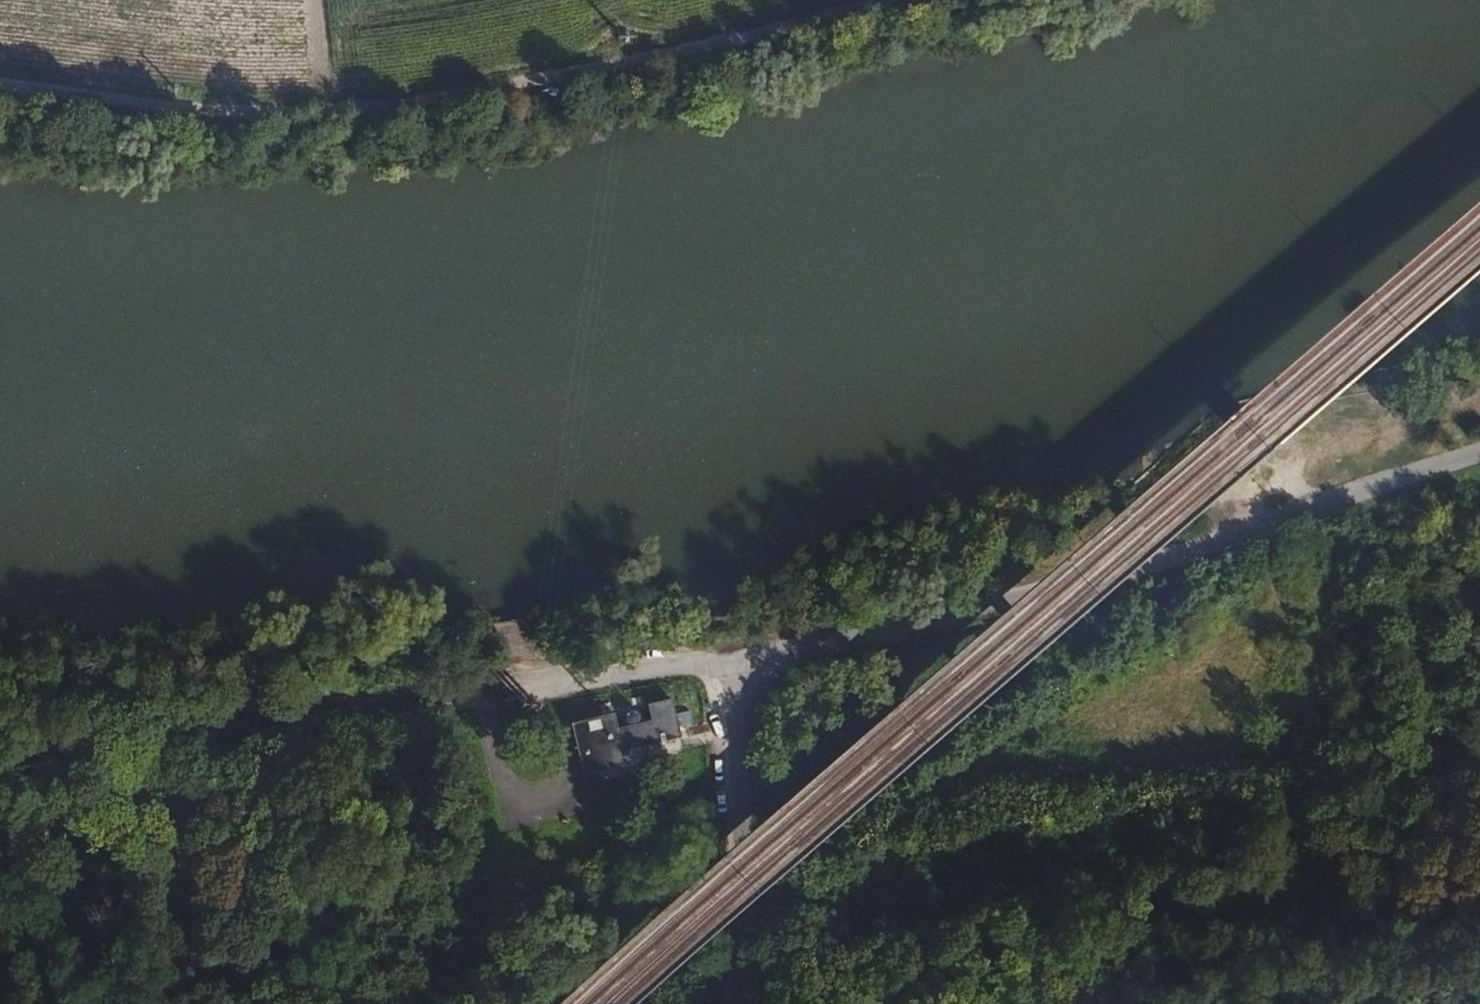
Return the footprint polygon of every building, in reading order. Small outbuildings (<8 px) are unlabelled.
[(617,730),(622,751),(679,736),(671,700),(648,705),(652,721),(617,730)] [(624,765),(622,751),(617,730),(613,711),(573,719),(584,773),(624,765)]
